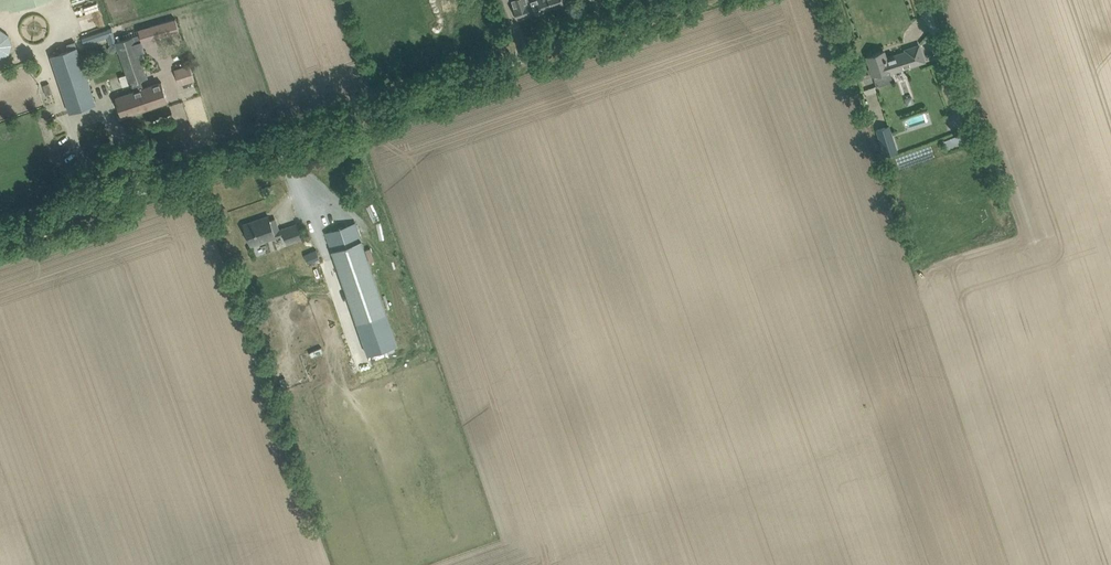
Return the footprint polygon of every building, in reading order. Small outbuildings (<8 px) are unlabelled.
[(2,8),(2,9),(10,6),(12,10),(43,0),(0,0),(0,3),(2,8)] [(514,6),(518,19),(542,11),(538,0),(512,0),(514,6)] [(564,4),(563,0),(538,0),(542,11),(564,4)] [(13,52),(1,26),(0,27),(0,58),(13,52)] [(113,33),(111,27),(81,37),(84,45),(107,37),(109,44),(116,42),(118,41),(115,32),(113,33)] [(139,34),(118,41),(116,42),(118,48),(130,83),(131,82),(134,91),(138,102),(144,100),(147,109),(168,102),(165,91),(162,82),(144,88),(141,79),(147,77),(139,53),(145,51),(141,40),(139,34)] [(884,51),(868,56),(871,66),(874,75),(875,74),(876,77),(879,85),(891,81),(889,73),(888,73),(890,72),(924,61),(923,56),(919,45),(906,50),(906,52),(886,58),(884,51)] [(70,112),(96,104),(77,47),(51,56),(70,112)] [(173,70),(179,85),(194,79),(189,64),(173,70)] [(877,86),(864,89),(870,120),(883,118),(877,86)] [(138,102),(134,91),(115,97),(122,117),(147,109),(144,100),(138,102)] [(885,127),(877,130),(885,155),(898,151),(894,140),(890,142),(885,127)] [(960,134),(944,141),(948,151),(963,144),(960,134)] [(895,157),(899,168),(935,155),(931,144),(895,157)] [(244,225),(247,235),(250,242),(266,236),(267,239),(284,233),(287,243),(303,238),(298,224),(279,230),(275,219),(270,220),(270,219),(254,224),(253,221),(244,225)] [(355,223),(326,233),(328,238),(329,241),(332,250),(361,240),(359,233),(355,223)] [(361,240),(332,250),(357,323),(374,318),(386,313),(387,313),(366,255),(362,240),(361,240)] [(317,251),(304,256),(308,265),(320,260),(317,251)] [(282,379),(279,380),(283,391),(284,390),(289,389),(289,388),(288,384),(285,378),(282,379)]
